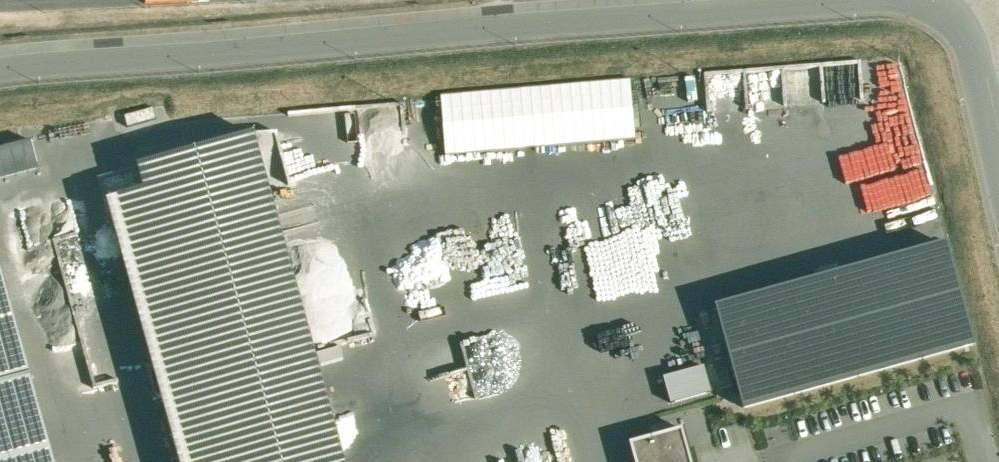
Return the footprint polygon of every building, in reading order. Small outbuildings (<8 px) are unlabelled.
[(869,106),(863,58),(704,75),(709,123),(869,106)] [(630,78),(440,94),(445,156),(636,139),(630,78)] [(253,135),(139,166),(147,193),(108,204),(180,461),(345,461),(253,135)] [(37,169),(30,139),(0,146),(0,178),(37,169)] [(946,240),(715,305),(744,408),(975,343),(946,240)] [(0,263),(0,461),(56,461),(0,263)] [(669,403),(711,391),(703,363),(661,376),(669,403)] [(630,443),(635,461),(691,461),(682,429),(630,443)]
